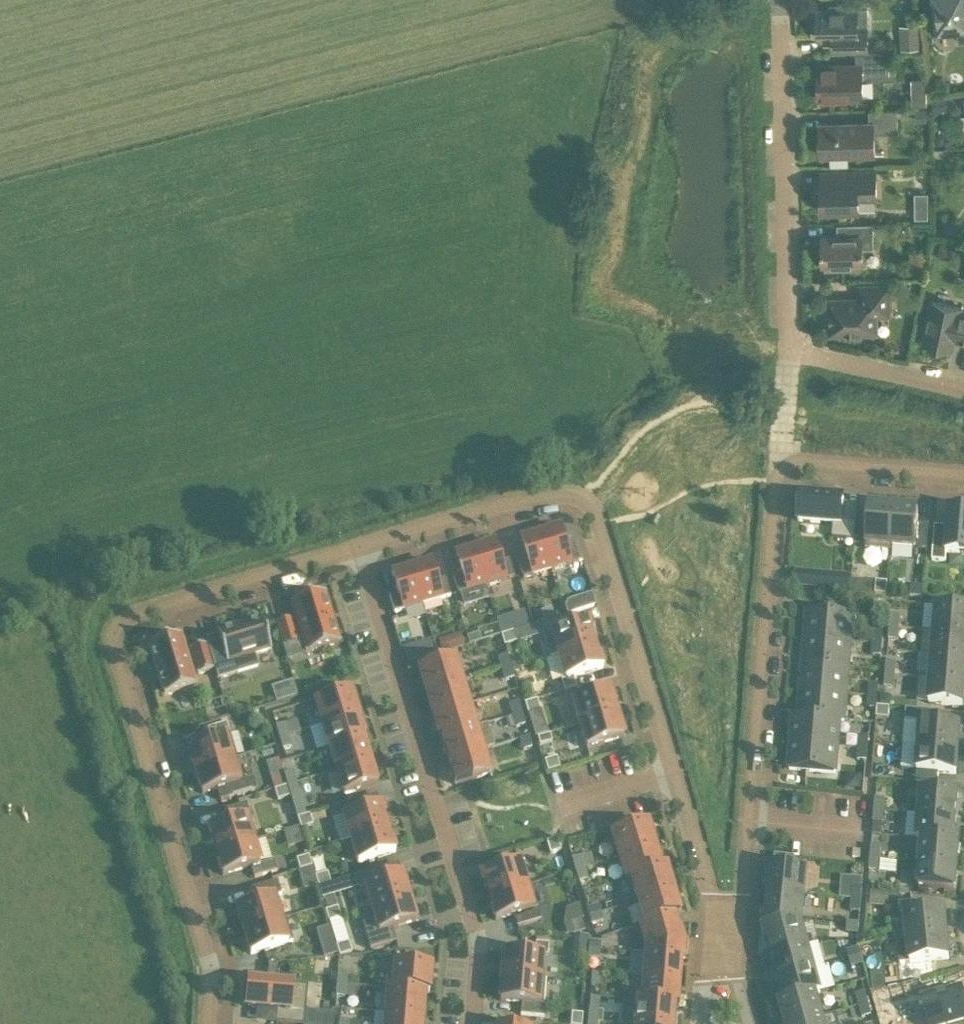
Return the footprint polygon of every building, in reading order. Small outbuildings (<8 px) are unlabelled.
[(938,30),(957,27),(958,42),(963,41),(963,0),(934,0),(938,30)] [(830,5),(830,10),(817,10),(818,38),(843,38),(843,50),(867,50),(867,32),(857,32),(857,9),(843,10),(843,4),(830,5)] [(920,48),(919,36),(900,37),(901,49),(920,48)] [(866,77),(889,76),(888,52),(856,53),(856,65),(818,66),(819,99),(863,98),(862,81),(866,77)] [(912,79),(912,105),(928,105),(927,78),(912,79)] [(946,111),(944,95),(932,97),(934,112),(946,111)] [(874,133),(898,132),(897,109),(869,110),(869,122),(819,123),(820,156),(875,154),(874,133)] [(929,121),(928,109),(917,109),(917,121),(929,121)] [(858,199),(876,198),(876,171),(821,172),(821,188),(817,188),(817,203),(821,203),(822,211),(858,211),(858,199)] [(928,216),(928,207),(915,207),(915,216),(928,216)] [(958,228),(957,222),(953,219),(947,220),(943,224),(944,230),(949,233),(954,233),(958,228)] [(863,248),(874,248),(873,223),(847,224),(847,236),(822,236),(822,263),(825,263),(826,267),(860,267),(860,262),(863,262),(863,248)] [(926,270),(925,251),(910,251),(910,270),(926,270)] [(879,332),(878,313),(888,313),(888,286),(860,286),(861,299),(829,300),(830,333),(845,332),(845,335),(861,339),(863,332),(879,332)] [(959,312),(960,307),(932,301),(924,343),(952,349),(954,339),(963,341),(963,313),(959,312)] [(832,538),(854,540),(855,524),(841,523),(843,499),(800,495),(798,521),(833,524),(832,538)] [(890,545),(893,507),(868,505),(865,548),(890,551),(891,545),(890,545)] [(893,507),(890,545),(891,545),(915,547),(919,509),(893,507)] [(949,510),(948,527),(935,526),(932,560),(945,561),(945,552),(963,554),(963,511),(949,510)] [(578,562),(573,545),(565,547),(559,528),(539,534),(551,570),(578,562)] [(551,570),(539,534),(520,539),(526,559),(517,562),(523,579),(551,570)] [(514,577),(509,560),(500,563),(494,543),(475,549),(486,586),(514,577)] [(486,586),(475,549),(455,555),(461,575),(453,577),(458,594),(486,586)] [(450,597),(445,579),(436,582),(430,563),(411,568),(422,605),(450,597)] [(422,605),(411,568),(392,574),(398,594),(389,596),(394,613),(422,605)] [(817,573),(816,588),(849,590),(850,576),(817,573)] [(876,583),(875,594),(886,594),(887,584),(876,583)] [(911,585),(910,596),(923,597),(923,586),(911,585)] [(340,643),(325,593),(291,603),(306,653),(340,643)] [(585,608),(596,605),(596,602),(593,594),(586,595),(583,601),(585,608)] [(934,630),(963,633),(963,608),(937,606),(934,630)] [(555,617),(553,608),(542,611),(545,620),(555,617)] [(805,637),(850,641),(853,614),(807,610),(805,637)] [(528,627),(523,612),(509,616),(513,631),(528,627)] [(889,627),(898,628),(899,616),(890,615),(889,627)] [(588,620),(567,627),(564,617),(541,624),(544,635),(551,633),(558,656),(596,644),(588,620)] [(211,655),(218,678),(257,666),(254,655),(271,650),(261,618),(217,631),(223,651),(211,655)] [(278,623),(283,642),(297,638),(291,618),(278,623)] [(898,628),(889,627),(888,639),(897,640),(898,628)] [(881,642),(882,630),(873,630),(872,641),(881,642)] [(933,655),(963,657),(963,633),(934,630),(933,655)] [(513,631),(501,635),(504,645),(516,642),(513,631)] [(481,641),(478,633),(467,637),(469,645),(481,641)] [(149,646),(164,696),(196,686),(181,636),(149,646)] [(452,637),(439,640),(442,652),(456,649),(452,637)] [(805,637),(803,663),(848,667),(850,641),(805,637)] [(872,641),(871,653),(880,654),(881,642),(872,641)] [(417,644),(402,649),(407,663),(421,658),(417,644)] [(603,668),(596,644),(558,656),(565,679),(561,680),(564,692),(576,688),(573,677),(603,668)] [(206,645),(190,649),(198,674),(213,670),(206,645)] [(502,669),(510,666),(507,655),(498,657),(502,669)] [(931,679),(963,681),(963,657),(933,655),(931,679)] [(426,692),(461,681),(454,657),(419,668),(426,692)] [(803,663),(800,690),(846,694),(848,667),(803,663)] [(885,675),(894,675),(895,663),(886,663),(885,675)] [(510,666),(502,669),(505,680),(514,678),(510,666)] [(894,675),(885,675),(884,687),(893,687),(894,675)] [(931,679),(928,703),(963,706),(963,681),(931,679)] [(468,704),(461,681),(426,692),(433,715),(468,704)] [(296,696),(292,682),(283,684),(287,698),(296,696)] [(866,683),(865,695),(874,695),(875,684),(866,683)] [(323,724),(357,714),(350,690),(315,701),(323,724)] [(582,724),(616,713),(609,690),(572,701),(579,725),(582,724)] [(793,715),(793,716),(844,720),(846,694),(800,690),(798,715),(793,715)] [(865,695),(864,707),(872,707),(873,707),(874,699),(874,695),(865,695)] [(539,699),(526,703),(530,713),(542,710),(539,699)] [(513,716),(521,713),(518,702),(509,704),(513,716)] [(475,727),(468,704),(433,715),(440,738),(475,727)] [(876,706),(875,717),(887,718),(888,707),(876,706)] [(959,724),(928,722),(929,711),(904,709),(903,719),(922,721),(920,746),(956,749),(957,749),(959,724)] [(521,713),(513,716),(516,727),(525,725),(521,713)] [(616,713),(582,724),(579,725),(586,748),(624,737),(616,713)] [(364,737),(357,714),(323,724),(330,748),(364,737)] [(844,720),(793,716),(791,742),(837,746),(839,721),(844,721),(844,720)] [(198,769),(236,757),(226,723),(214,727),(217,737),(188,746),(195,770),(198,769)] [(279,738),(288,735),(284,724),(276,726),(279,738)] [(482,750),(475,727),(440,738),(447,761),(482,750)] [(552,742),(550,734),(538,738),(540,745),(552,742)] [(291,747),(288,735),(279,738),(282,749),(291,747)] [(528,736),(520,739),(523,750),(532,748),(528,736)] [(364,737),(330,748),(337,771),(371,760),(364,737)] [(859,748),(868,749),(869,737),(860,737),(859,748)] [(837,746),(791,742),(789,769),(834,773),(837,746)] [(956,749),(920,746),(918,771),(912,770),(911,781),(923,783),(924,771),(955,774),(957,749),(956,749)] [(859,748),(858,760),(867,761),(868,749),(859,748)] [(482,750),(447,761),(454,785),(489,774),(482,750)] [(198,769),(195,770),(202,794),(217,789),(220,800),(256,789),(253,778),(244,781),(236,757),(198,769)] [(556,757),(544,761),(547,772),(559,768),(556,757)] [(379,784),(371,760),(337,771),(344,795),(379,784)] [(287,786),(296,783),(292,771),(284,774),(287,786)] [(271,778),(275,789),(287,785),(283,774),(271,778)] [(296,783),(287,786),(291,797),(299,794),(296,783)] [(275,789),(278,800),(290,796),(287,786),(275,789)] [(921,789),(918,814),(955,817),(957,792),(921,789)] [(875,798),(874,810),(883,811),(884,799),(875,798)] [(358,800),(341,805),(351,839),(388,828),(381,804),(361,810),(358,800)] [(235,807),(239,818),(208,828),(215,851),(252,840),(245,816),(249,815),(245,804),(235,807)] [(883,811),(874,810),(873,822),(882,823),(883,811)] [(309,813),(306,814),(298,817),(301,828),(313,825),(309,813)] [(955,817),(918,814),(916,839),(921,840),(921,838),(953,841),(953,840),(955,817)] [(619,857),(654,846),(646,823),(611,833),(619,857)] [(395,852),(388,828),(351,839),(358,863),(395,852)] [(557,838),(546,842),(550,854),(560,851),(557,838)] [(921,840),(919,863),(955,866),(958,841),(953,840),(953,841),(921,838),(921,840)] [(252,840),(215,852),(222,875),(251,867),(254,878),(277,871),(274,860),(259,864),(252,840)] [(660,869),(654,846),(619,857),(626,881),(631,880),(630,879),(660,869)] [(870,858),(879,859),(880,847),(871,846),(870,858)] [(767,892),(803,896),(806,869),(794,868),(795,857),(775,855),(774,866),(770,865),(767,892)] [(296,860),(299,871),(311,867),(308,856),(296,860)] [(576,872),(584,870),(581,858),(572,861),(576,872)] [(879,859),(870,858),(869,870),(878,871),(879,859)] [(525,886),(525,885),(518,862),(481,873),(488,897),(525,886)] [(955,866),(919,863),(917,887),(953,891),(955,866)] [(660,869),(630,879),(631,880),(637,901),(672,891),(665,867),(660,869)] [(402,873),(382,879),(379,869),(353,876),(357,888),(365,885),(372,909),(409,897),(402,873)] [(584,870),(576,872),(579,884),(588,881),(584,870)] [(315,877),(319,887),(331,884),(328,873),(315,877)] [(236,907),(243,931),(280,919),(274,897),(281,895),(277,881),(250,889),(254,901),(236,907)] [(525,886),(488,897),(495,921),(524,912),(528,922),(540,919),(529,883),(525,885),(525,886)] [(852,901),(860,902),(862,890),(853,889),(852,901)] [(901,900),(901,889),(872,889),(872,900),(901,900)] [(672,891),(637,901),(644,923),(674,914),(679,913),(672,891)] [(767,892),(764,925),(800,923),(803,896),(767,892)] [(409,897),(372,909),(375,920),(362,923),(370,949),(396,941),(392,928),(416,921),(409,897)] [(860,902),(852,901),(851,913),(859,914),(860,902)] [(907,937),(945,933),(943,909),(912,912),(911,901),(898,902),(900,914),(904,913),(907,937)] [(590,918),(601,915),(599,906),(587,910),(590,918)] [(326,911),(329,921),(341,918),(338,907),(326,911)] [(674,914),(644,923),(639,925),(646,949),(684,946),(674,914)] [(601,915),(590,918),(592,927),(604,923),(601,915)] [(280,919),(243,931),(251,955),(292,942),(285,917),(280,919)] [(586,931),(582,919),(573,922),(576,934),(586,931)] [(800,923),(764,925),(772,956),(807,946),(800,923)] [(847,925),(846,933),(858,935),(858,926),(847,925)] [(945,933),(907,937),(909,962),(905,962),(906,974),(918,972),(917,961),(948,958),(945,933)] [(589,940),(588,949),(600,950),(601,941),(589,940)] [(336,946),(340,956),(352,953),(348,942),(336,946)] [(540,979),(542,955),(547,955),(548,944),(535,943),(535,954),(504,952),(502,976),(540,979)] [(322,947),(325,958),(338,954),(334,944),(322,947)] [(684,946),(646,949),(644,977),(681,980),(684,946)] [(813,970),(807,946),(772,956),(779,979),(813,970)] [(849,959),(861,955),(858,947),(847,950),(849,959)] [(600,950),(588,949),(587,958),(599,959),(600,950)] [(861,955),(849,959),(851,967),(863,964),(861,955)] [(393,988),(393,989),(424,992),(424,993),(429,993),(431,967),(395,964),(393,988)] [(813,970),(779,979),(785,1001),(785,1002),(815,993),(816,994),(820,993),(813,970)] [(337,972),(336,984),(345,985),(346,973),(337,972)] [(592,973),(591,985),(600,986),(601,974),(592,973)] [(540,979),(502,976),(500,1001),(543,1005),(545,979),(540,979)] [(642,1000),(642,1001),(674,1004),(674,1005),(679,1006),(681,980),(644,977),(642,1000)] [(248,984),(245,984),(243,1003),(246,1003),(246,1007),(277,1010),(276,1023),(280,1023),(304,1023),(307,986),(248,981),(248,984)] [(345,985),(336,984),(335,996),(344,997),(345,985)] [(388,987),(386,1012),(422,1015),(424,993),(424,992),(393,989),(393,988),(388,987)] [(922,998),(929,1023),(943,1023),(963,1018),(963,998),(961,987),(922,998)] [(859,1006),(868,1003),(864,992),(856,994),(859,1006)] [(785,1001),(780,1002),(786,1023),(794,1023),(822,1016),(816,994),(815,993),(785,1002),(785,1001)] [(642,1000),(637,1000),(636,1023),(672,1023),(674,1005),(674,1004),(642,1001),(642,1000)] [(868,1003),(859,1006),(862,1017),(871,1015),(868,1003)] [(588,1021),(597,1022),(598,1010),(589,1009),(588,1021)] [(386,1012),(385,1023),(421,1023),(422,1015),(386,1012)] [(582,1014),(572,1014),(571,1023),(581,1023),(582,1014)]
